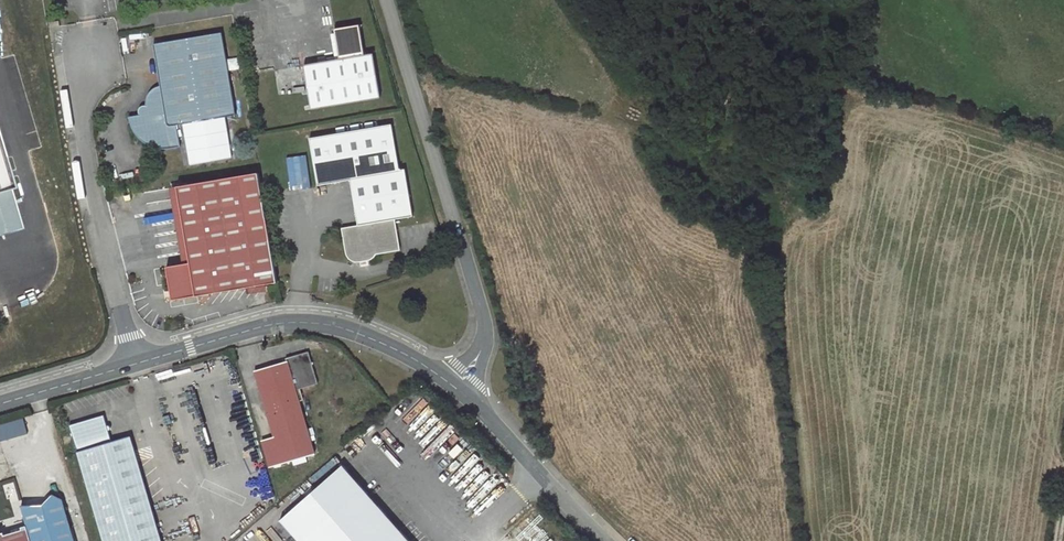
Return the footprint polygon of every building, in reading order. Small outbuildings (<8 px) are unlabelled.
[(339,60),(304,65),(311,110),(380,99),(373,53),(365,55),(360,25),(334,29),(339,60)] [(222,32),(154,45),(161,87),(159,86),(156,87),(149,93),(146,97),(146,101),(146,105),(139,115),(129,117),(130,122),(134,130),(137,134),(140,139),(144,142),(147,144),(152,146),(158,148),(166,149),(173,149),(181,147),(177,126),(236,115),(222,32)] [(392,124),(309,138),(317,186),(350,180),(357,225),(342,228),(346,254),(349,258),(353,261),(357,262),(364,261),(371,260),(372,259),(376,255),(400,250),(395,219),(413,217),(405,169),(400,169),(392,124)] [(190,163),(219,160),(217,132),(187,134),(190,163)] [(8,185),(0,158),(0,188),(8,185)] [(258,174),(177,187),(190,263),(166,267),(172,300),(277,283),(258,174)] [(287,362),(256,371),(275,436),(262,440),(270,467),(315,454),(296,390),(319,384),(309,352),(286,359),(287,362)] [(69,425),(103,540),(161,540),(130,436),(112,442),(104,415),(69,425)] [(28,435),(26,419),(0,423),(0,439),(28,435)] [(295,540),(407,540),(337,463),(275,518),(295,540)] [(62,497),(51,492),(41,501),(20,503),(26,524),(32,540),(74,540),(62,497)] [(15,527),(16,530),(4,534),(3,531),(0,532),(0,540),(32,540),(26,524),(15,527)]
